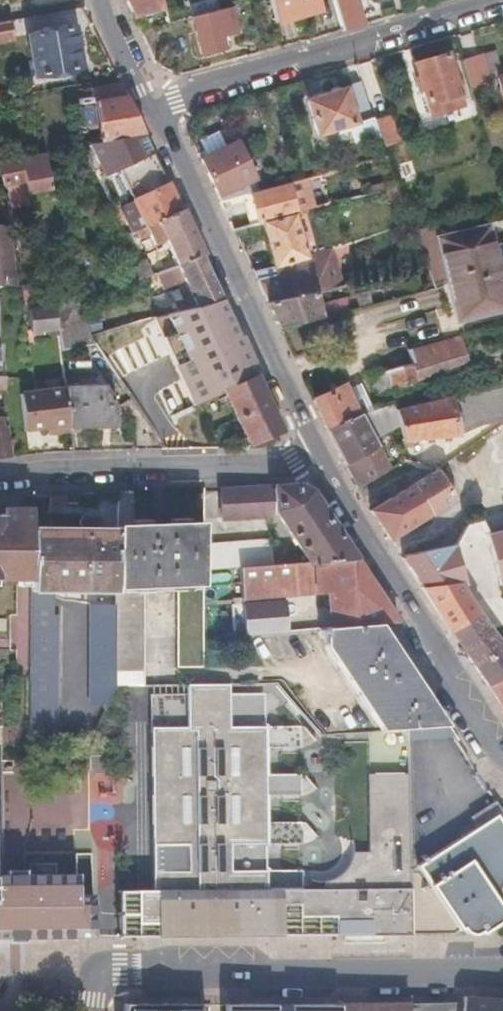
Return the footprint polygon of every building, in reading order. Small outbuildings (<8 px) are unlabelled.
[(219,2),(191,9),(200,45),(224,39),(220,23),(233,20),(229,0),(219,2)] [(276,14),(320,2),(319,0),(272,0),(276,14)] [(344,24),(347,23),(366,18),(361,0),(337,0),(339,5),(344,24)] [(12,40),(9,21),(0,23),(0,43),(12,40)] [(70,28),(25,37),(31,76),(76,69),(70,28)] [(449,47),(419,56),(431,94),(461,85),(449,47)] [(460,54),(469,81),(488,75),(479,48),(460,54)] [(373,109),(363,80),(347,84),(357,115),(373,109)] [(317,127),(357,115),(347,84),(346,81),(306,93),(317,127)] [(143,136),(117,85),(92,88),(95,104),(91,106),(99,144),(143,136)] [(375,114),(385,143),(400,137),(389,108),(375,114)] [(192,134),(198,146),(223,134),(218,123),(192,134)] [(153,158),(143,136),(99,144),(87,146),(92,169),(153,158)] [(200,151),(220,193),(249,186),(260,183),(234,136),(200,151)] [(26,195),(49,191),(43,156),(0,164),(0,168),(3,186),(18,184),(24,182),(26,195)] [(289,176),(260,183),(249,186),(251,193),(246,194),(251,218),(262,215),(296,206),(296,205),(289,176)] [(124,189),(130,201),(151,191),(147,179),(124,189)] [(399,191),(395,180),(385,182),(383,183),(388,196),(399,191)] [(20,196),(26,195),(24,182),(18,184),(20,196)] [(128,233),(140,228),(175,214),(163,185),(151,191),(130,201),(117,207),(128,233)] [(258,274),(268,295),(318,285),(343,280),(333,243),(308,250),(296,206),(262,215),(275,259),(278,269),(258,274)] [(204,254),(180,212),(175,214),(140,228),(144,236),(158,230),(177,264),(201,254),(201,255),(204,254)] [(502,293),(502,285),(490,225),(439,236),(454,304),(502,293)] [(12,285),(4,227),(0,226),(0,284),(12,285)] [(222,299),(201,255),(201,254),(177,264),(177,265),(156,273),(163,290),(177,285),(182,298),(173,301),(177,310),(196,306),(197,307),(222,299)] [(253,265),(258,274),(278,269),(275,259),(253,265)] [(268,295),(279,320),(309,313),(326,308),(318,285),(268,295)] [(454,304),(458,318),(502,308),(502,293),(454,304)] [(97,348),(89,338),(82,300),(82,299),(55,304),(55,308),(58,333),(60,352),(97,348)] [(242,335),(239,336),(222,299),(197,307),(196,306),(177,310),(153,317),(194,404),(223,391),(256,376),(260,375),(242,335)] [(58,333),(55,308),(29,311),(34,342),(44,342),(43,335),(58,333)] [(121,328),(89,338),(97,348),(129,395),(157,375),(121,328)] [(411,344),(416,359),(426,357),(429,367),(469,358),(464,333),(411,344)] [(387,366),(391,381),(391,382),(421,374),(416,359),(388,366),(387,366)] [(384,366),(372,368),(377,385),(391,381),(387,366),(384,366)] [(282,431),(256,376),(223,391),(250,446),(282,431)] [(499,381),(500,386),(397,409),(398,424),(399,438),(461,435),(460,431),(482,425),(493,414),(502,420),(502,380),(499,381)] [(327,429),(361,414),(348,387),(316,400),(327,429)] [(69,433),(69,427),(65,394),(64,390),(20,395),(24,430),(45,428),(46,436),(69,433)] [(65,394),(69,427),(114,422),(112,404),(102,390),(65,394)] [(359,488),(391,467),(376,441),(398,424),(397,409),(396,404),(363,413),(361,414),(327,429),(359,488)] [(0,416),(0,458),(12,456),(6,417),(0,416)] [(370,504),(389,533),(456,494),(437,464),(370,504)] [(297,486),(216,490),(218,516),(267,516),(274,510),(308,561),(352,558),(309,491),(297,486)] [(31,515),(27,515),(0,515),(0,576),(23,576),(30,576),(31,527),(31,515)] [(202,569),(202,543),(202,523),(116,525),(116,531),(117,589),(117,605),(117,672),(117,683),(117,686),(144,686),(142,592),(174,591),(177,665),(204,664),(203,639),(202,569)] [(117,589),(116,531),(31,527),(30,576),(30,588),(54,588),(117,589)] [(487,534),(501,583),(502,583),(502,530),(487,534)] [(202,543),(202,569),(240,566),(270,564),(268,538),(202,543)] [(488,686),(502,678),(502,647),(463,585),(466,584),(455,544),(401,556),(488,686)] [(398,627),(352,558),(308,561),(270,564),(240,566),(241,600),(231,600),(231,617),(242,617),(242,603),(283,600),(283,595),(324,592),(328,631),(379,628),(398,627)] [(30,588),(32,671),(59,669),(59,614),(54,614),(54,588),(30,588)] [(243,636),(285,634),(283,600),(242,603),(242,617),(243,636)] [(117,672),(117,605),(88,606),(89,672),(117,672)] [(383,733),(405,732),(434,730),(435,730),(445,729),(429,703),(397,654),(379,628),(328,631),(320,632),(320,639),(325,638),(325,647),(383,733)] [(59,669),(32,671),(32,677),(33,736),(59,736),(59,669)] [(117,683),(117,672),(89,672),(90,684),(117,683)] [(502,707),(502,678),(488,686),(502,707)] [(148,935),(332,934),(332,920),(350,920),(354,925),(358,928),(365,930),(365,933),(406,933),(409,869),(406,781),(396,782),(391,784),(388,788),(386,795),(384,804),(385,807),(378,808),(378,815),(371,815),(372,835),(369,835),(368,840),(365,842),(365,854),(351,855),(349,864),(345,870),(340,874),(333,877),(325,877),(325,885),(302,885),(302,867),(271,867),(270,840),(302,840),(303,819),(271,818),(270,793),(303,793),(302,772),(270,772),(270,744),(301,744),(301,722),(268,722),(268,691),(231,691),(231,681),(187,684),(187,691),(187,724),(150,725),(149,887),(136,888),(136,896),(150,896),(148,935)] [(150,691),(150,725),(187,724),(187,691),(150,691)] [(406,781),(406,776),(365,777),(365,842),(368,840),(369,835),(372,835),(371,815),(378,815),(378,808),(385,807),(384,804),(386,795),(388,788),(391,784),(396,782),(406,781)] [(494,800),(470,816),(476,826),(409,869),(406,933),(479,932),(502,919),(502,824),(502,822),(502,821),(502,813),(494,800)] [(88,933),(89,898),(79,898),(79,876),(23,876),(0,875),(0,933),(6,933),(21,933),(26,933),(88,933)] [(115,896),(136,896),(136,888),(115,888),(115,896)] [(136,896),(115,896),(116,935),(136,935),(136,896)] [(136,935),(148,935),(150,896),(136,896),(136,935)] [(21,933),(6,933),(6,942),(21,942),(26,942),(26,933),(21,933)] [(410,1002),(410,1008),(409,1010),(502,1010),(502,1001),(471,997),(410,1002)] [(226,1002),(226,1010),(276,1010),(276,1002),(226,1002)] [(341,1004),(292,1002),(292,1010),(340,1010),(341,1004)]
